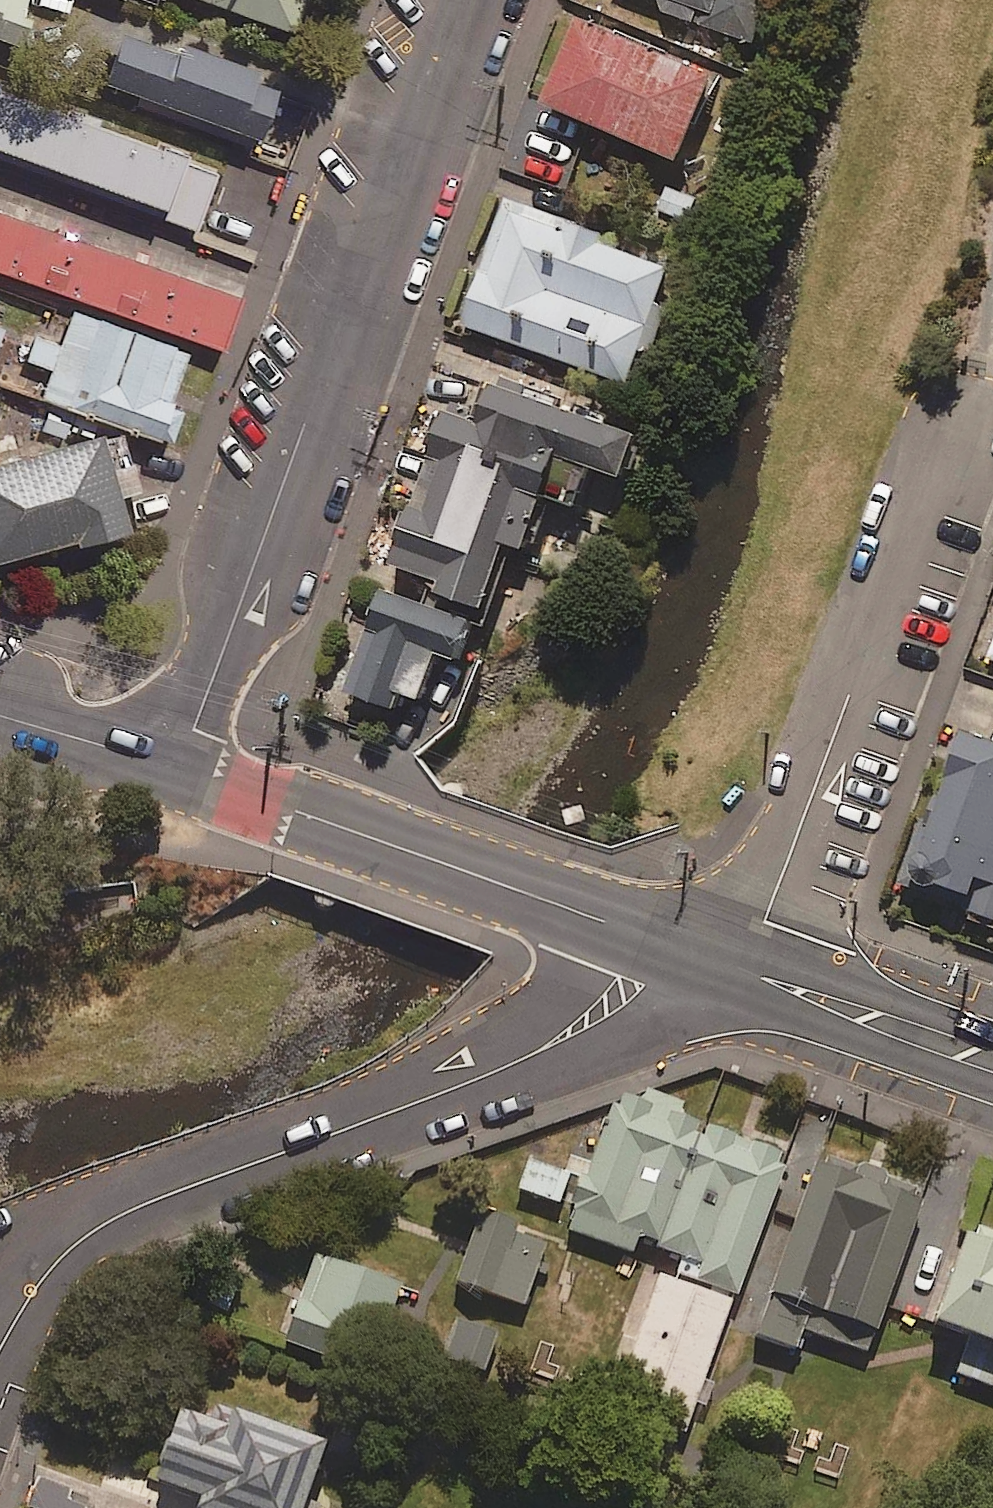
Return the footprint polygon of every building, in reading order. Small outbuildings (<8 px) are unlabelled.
[(36,59),(52,0),(0,0),(0,49),(36,59)] [(302,41),(318,0),(192,0),(302,41)] [(658,9),(751,40),(764,0),(661,0),(658,9)] [(594,5),(560,96),(714,153),(747,62),(594,5)] [(135,16),(110,108),(285,155),(310,63),(135,16)] [(0,88),(0,156),(195,227),(217,167),(0,88)] [(670,177),(658,209),(689,222),(701,190),(670,177)] [(715,247),(521,187),(480,318),(674,379),(715,247)] [(222,350),(241,297),(0,212),(0,272),(222,350)] [(161,440),(192,350),(74,310),(62,345),(36,336),(27,362),(53,371),(43,400),(161,440)] [(614,423),(492,379),(479,416),(448,405),(432,449),(445,454),(428,501),(412,496),(390,558),(442,576),(439,585),(486,602),(509,538),(527,545),(546,490),(585,504),(614,423)] [(0,464),(0,566),(128,533),(103,437),(0,464)] [(473,619),(385,587),(348,688),(418,713),(436,663),(454,670),(473,619)] [(969,727),(945,793),(939,791),(910,873),(992,902),(992,736),(969,727)] [(664,1125),(648,1119),(653,1107),(621,1095),(570,1230),(632,1254),(638,1240),(660,1248),(704,1125),(669,1112),(664,1125)] [(704,1125),(660,1248),(672,1253),(666,1270),(735,1296),(788,1157),(704,1125)] [(923,1195),(817,1160),(758,1337),(797,1350),(803,1330),(870,1353),(923,1195)] [(568,1174),(527,1162),(518,1191),(559,1203),(568,1174)] [(548,1239),(485,1216),(460,1283),(523,1306),(548,1239)] [(931,1322),(970,1336),(957,1374),(992,1387),(992,1239),(964,1228),(931,1322)] [(401,1284),(313,1256),(285,1342),(373,1371),(401,1284)] [(735,1296),(666,1270),(613,1409),(682,1436),(735,1296)] [(497,1337),(457,1322),(444,1357),(483,1372),(497,1337)] [(322,1448),(218,1413),(214,1425),(177,1412),(153,1483),(200,1498),(197,1507),(310,1507),(303,1506),(322,1448)] [(41,1494),(37,1507),(83,1507),(41,1494)]
